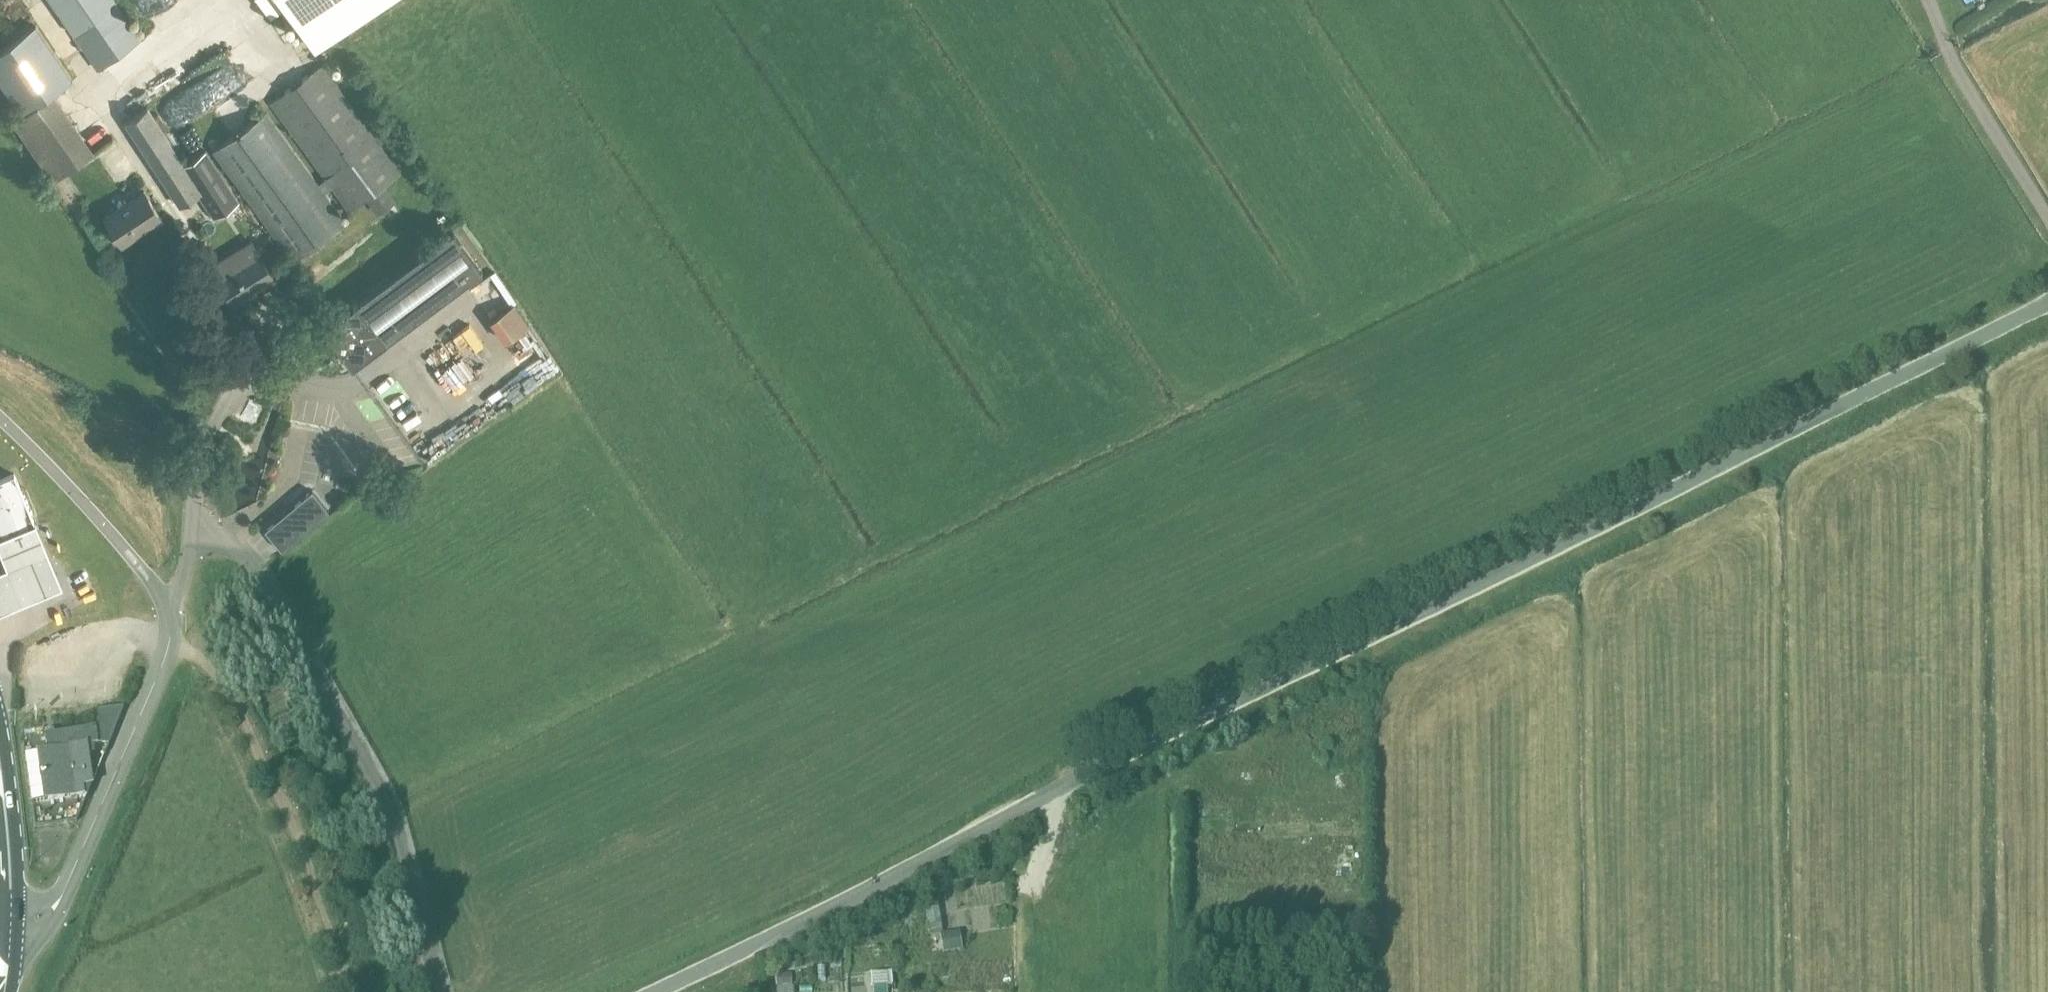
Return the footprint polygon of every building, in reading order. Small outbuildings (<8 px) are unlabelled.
[(140,39),(113,0),(52,0),(99,68),(140,39)] [(270,14),(285,4),(313,45),(381,0),(260,0),(270,14)] [(72,76),(36,24),(0,48),(0,78),(23,111),(52,90),(72,76)] [(324,189),(332,183),(350,207),(366,195),(378,212),(393,201),(381,184),(399,171),(321,64),(272,100),(327,176),(319,182),(267,110),(214,149),(293,257),(346,218),(324,189)] [(94,150),(52,90),(23,111),(12,118),(54,178),(94,150)] [(206,149),(185,163),(147,106),(125,121),(180,205),(198,193),(214,218),(238,199),(206,149)] [(122,242),(161,217),(144,190),(105,215),(122,242)] [(352,364),(480,267),(451,229),(323,326),(352,364)] [(275,277),(257,250),(251,239),(240,247),(212,264),(218,275),(235,302),(275,277)] [(469,283),(515,347),(539,331),(493,266),(469,283)] [(14,473),(0,478),(0,538),(34,523),(35,524),(37,524),(36,521),(35,522),(14,473)] [(282,548),(329,509),(312,489),(265,528),(282,548)] [(34,527),(0,541),(0,558),(5,570),(0,572),(0,616),(61,591),(34,527)] [(96,711),(98,728),(45,735),(47,751),(42,752),(48,800),(83,796),(82,786),(91,786),(86,747),(97,745),(97,743),(108,745),(124,708),(96,711)]
